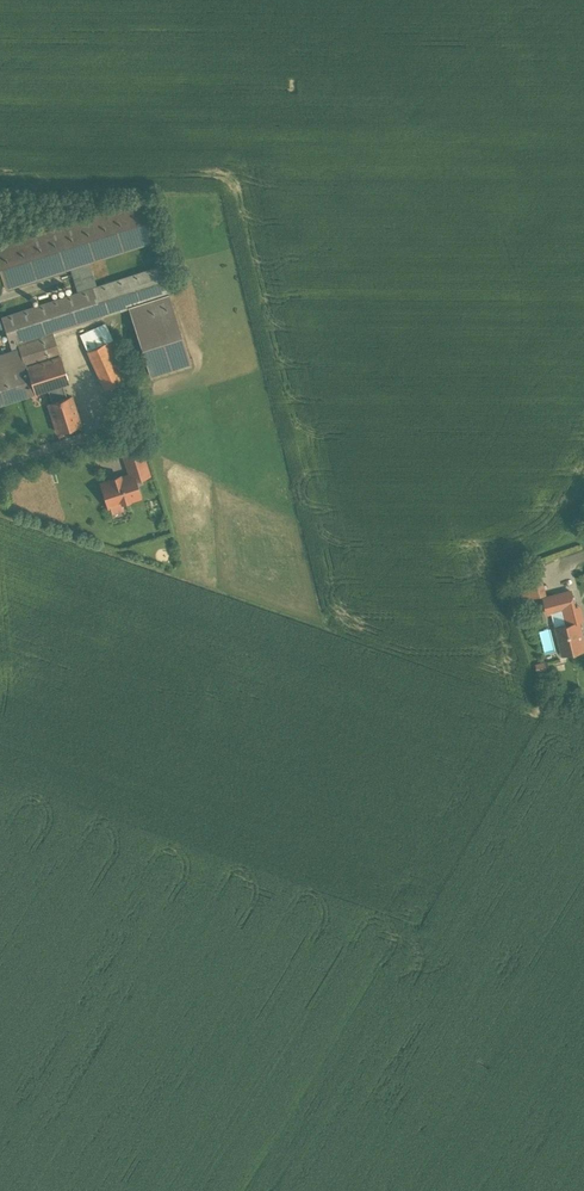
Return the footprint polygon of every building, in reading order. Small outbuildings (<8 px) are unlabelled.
[(0,242),(0,273),(3,284),(5,289),(70,268),(91,261),(155,242),(141,198),(0,242)] [(0,349),(0,407),(70,385),(53,332),(125,308),(164,296),(155,266),(99,285),(91,261),(70,268),(77,288),(0,313),(0,317),(9,346),(0,349)] [(186,360),(164,296),(125,308),(147,373),(186,360)] [(105,331),(81,343),(101,384),(125,372),(105,331)] [(49,403),(58,432),(80,425),(71,396),(49,403)] [(133,474),(134,480),(149,475),(141,451),(124,457),(130,475),(133,474)] [(140,497),(134,480),(133,474),(130,475),(120,478),(119,476),(110,479),(111,481),(102,484),(109,506),(140,497)] [(562,610),(575,606),(571,591),(544,598),(548,613),(552,612),(562,610)] [(575,606),(562,610),(566,625),(557,628),(564,654),(583,649),(583,643),(579,622),(583,621),(580,605),(575,606)] [(562,610),(552,612),(555,627),(557,628),(566,625),(562,610)] [(542,663),(533,665),(537,679),(545,677),(542,663)]
